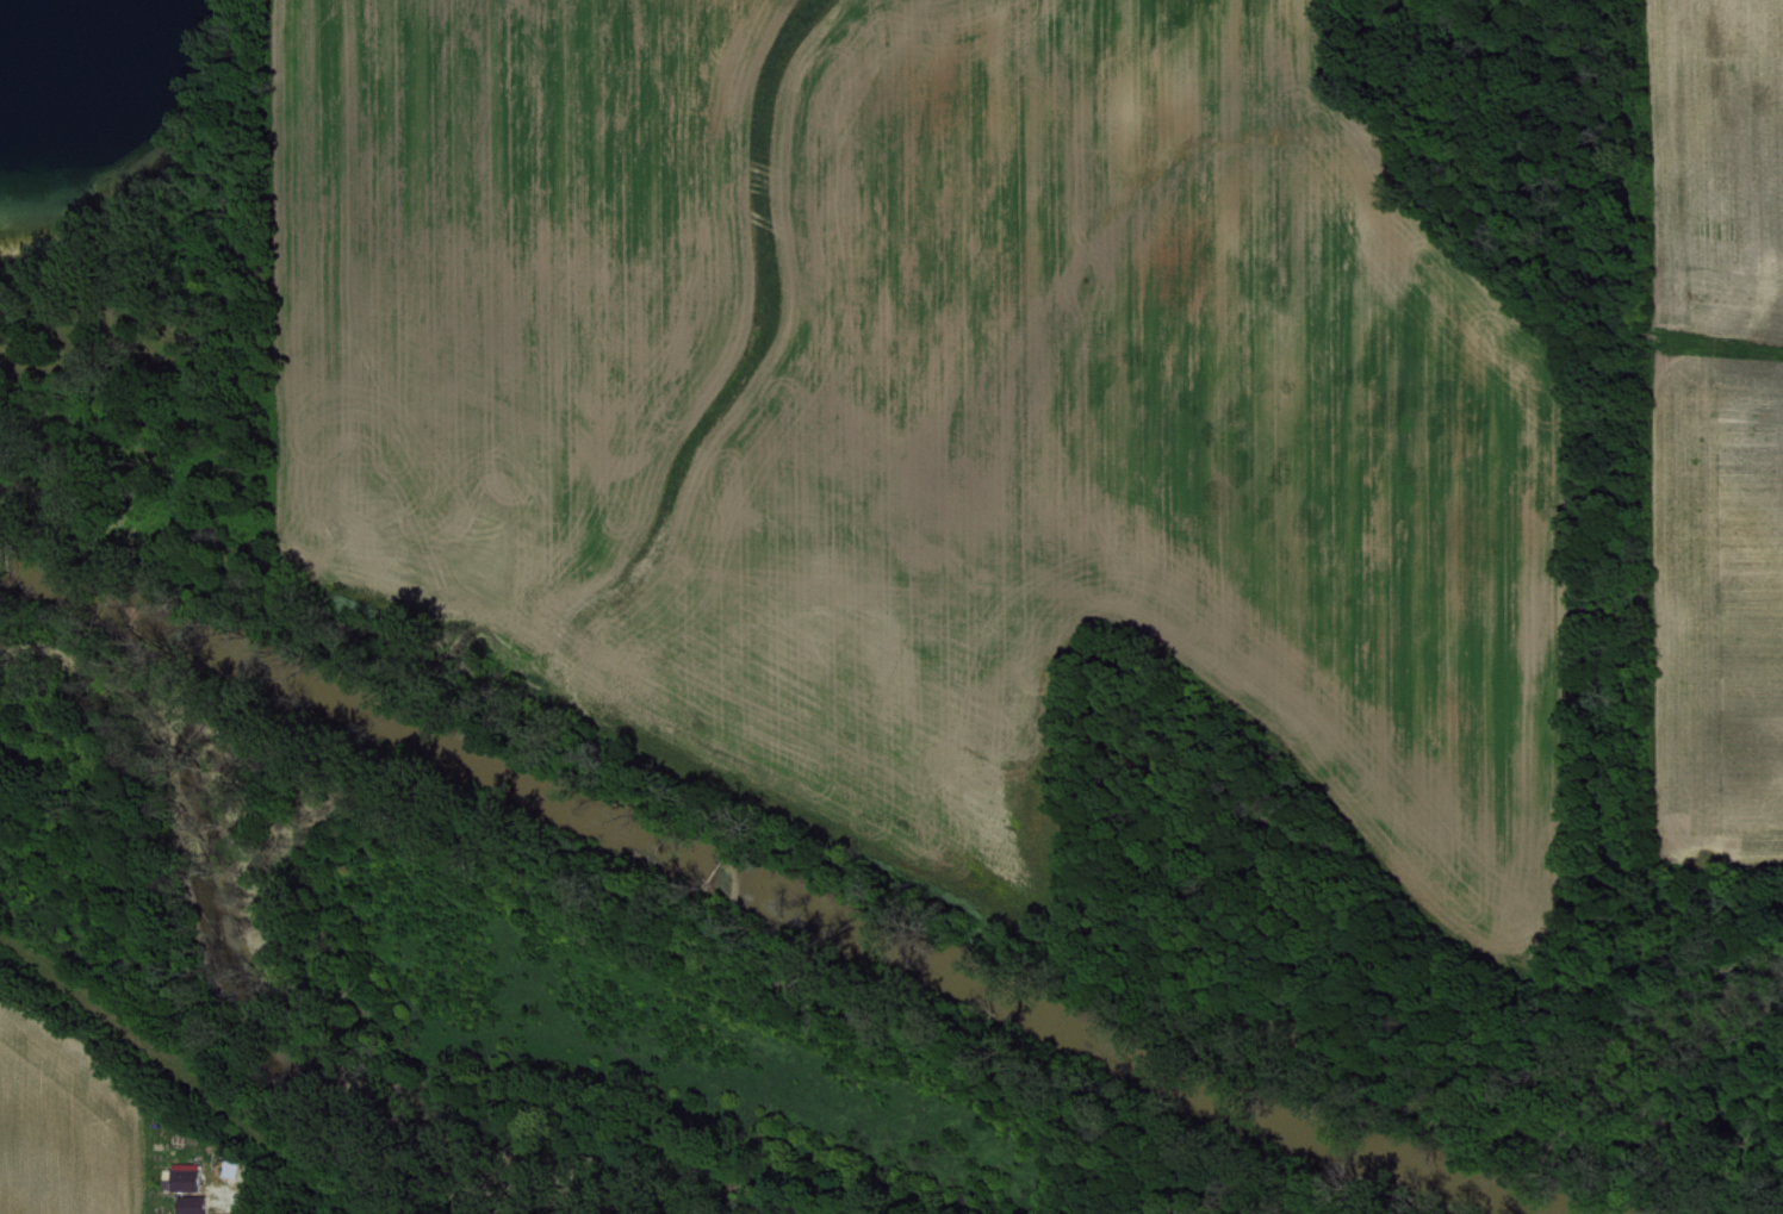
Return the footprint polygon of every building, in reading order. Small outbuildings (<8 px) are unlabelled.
[(169,1190),(197,1190),(197,1162),(170,1162),(169,1190)] [(204,1195),(177,1194),(176,1213),(203,1213),(204,1195)]
